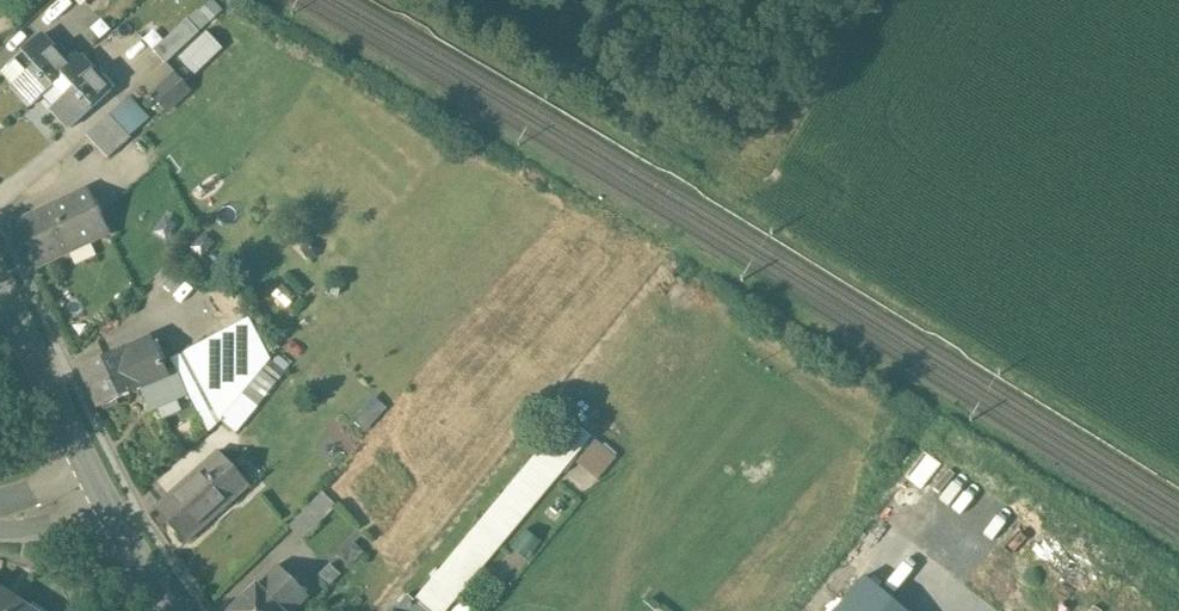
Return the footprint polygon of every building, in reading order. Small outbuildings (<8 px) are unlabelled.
[(0,21),(0,36),(15,29),(8,16),(0,21)] [(186,18),(153,50),(165,63),(199,31),(186,18)] [(178,54),(195,72),(222,46),(205,28),(178,54)] [(41,35),(4,70),(4,71),(15,61),(26,72),(12,86),(30,106),(81,58),(80,57),(70,66),(41,35)] [(81,58),(30,106),(31,106),(56,83),(67,95),(53,108),(70,127),(110,90),(81,58)] [(175,74),(152,95),(167,111),(189,89),(175,74)] [(109,116),(86,137),(108,159),(130,138),(109,116)] [(88,190),(14,225),(35,269),(108,233),(88,190)] [(250,321),(172,363),(208,432),(224,417),(245,392),(262,371),(270,361),(250,321)] [(148,341),(123,352),(122,352),(82,370),(100,408),(140,390),(166,378),(148,341)] [(262,371),(245,392),(259,404),(277,382),(262,371)] [(224,417),(221,421),(236,433),(259,404),(245,392),(224,417)] [(416,602),(407,595),(394,610),(444,610),(589,435),(567,417),(416,602)] [(615,457),(594,440),(575,462),(596,479),(615,457)] [(218,453),(157,508),(187,542),(248,486),(218,453)] [(322,494),(288,528),(301,542),(335,507),(322,494)] [(218,606),(223,610),(268,610),(290,586),(260,559),(218,606)] [(17,603),(0,592),(0,610),(12,610),(17,603)]
